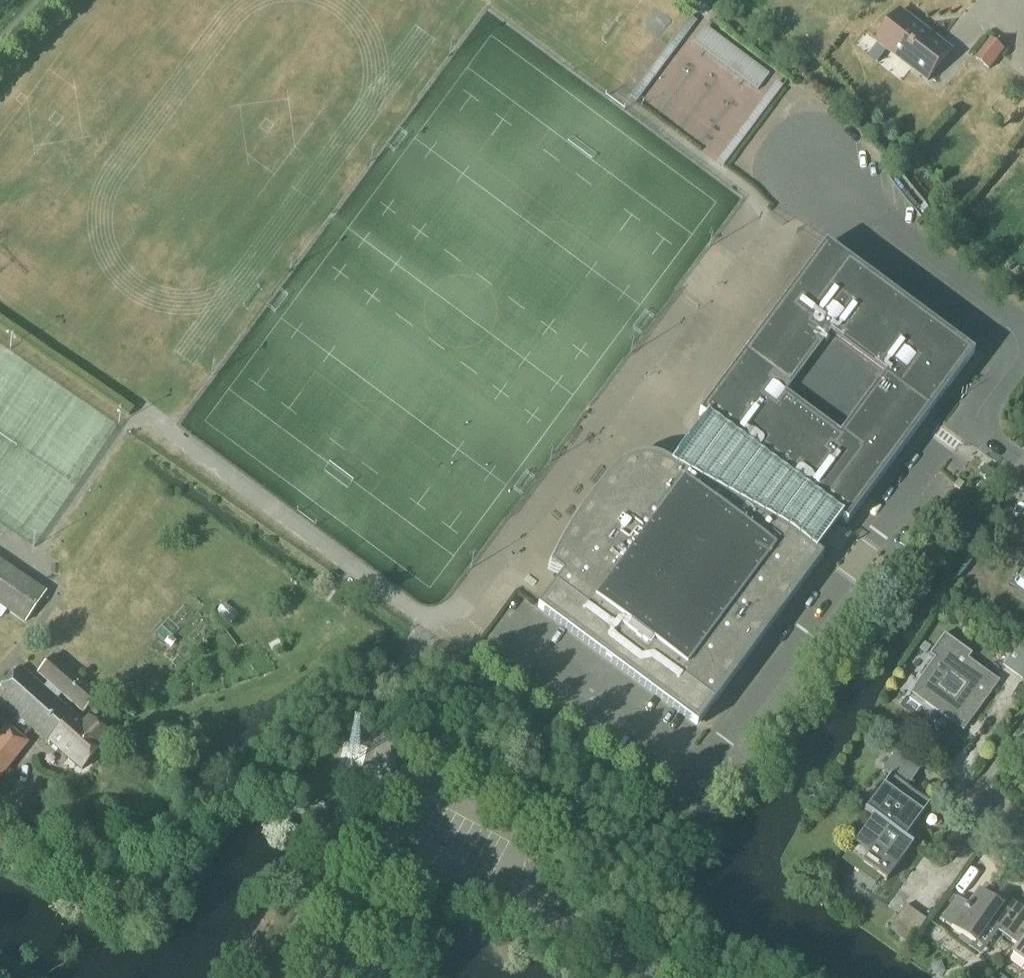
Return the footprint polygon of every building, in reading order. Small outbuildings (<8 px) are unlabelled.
[(877,42),(927,81),(952,49),(901,10),(895,18),(894,18),(890,19),(887,21),(885,25),(886,29),(886,30),(877,42)] [(990,38),(975,59),(991,71),(1006,49),(990,38)] [(561,576),(541,604),(700,723),(713,705),(822,558),(816,554),(840,521),(846,526),(973,355),(825,245),(698,416),(704,420),(671,465),(660,459),(648,457),(635,459),(624,464),(622,465),(620,466),(619,468),(591,499),(568,532),(557,552),(549,567),(561,576)] [(964,483),(958,479),(953,485),(959,490),(964,483)] [(0,562),(0,605),(25,622),(45,593),(0,562)] [(968,658),(971,653),(943,634),(928,655),(934,659),(911,691),(960,727),(970,713),(973,716),(999,680),(968,658)] [(1016,646),(1002,666),(1023,682),(1023,651),(1016,646)] [(49,744),(50,742),(82,770),(111,738),(96,725),(91,731),(57,699),(62,694),(83,713),(98,696),(53,656),(38,673),(48,682),(43,688),(19,667),(0,689),(0,700),(49,744)] [(0,733),(0,778),(28,743),(6,725),(0,733)] [(889,776),(864,811),(872,816),(904,838),(929,803),(907,787),(922,766),(898,748),(882,771),(889,776)] [(847,852),(841,859),(875,884),(881,876),(886,880),(912,843),(904,838),(872,816),(847,852)] [(942,920),(974,943),(988,924),(1015,943),(1023,931),(1023,910),(990,886),(985,893),(980,890),(968,906),(958,898),(942,920)] [(924,920),(906,907),(889,930),(908,943),(924,920)] [(1009,951),(1023,962),(1023,931),(1015,943),(1009,951)]
